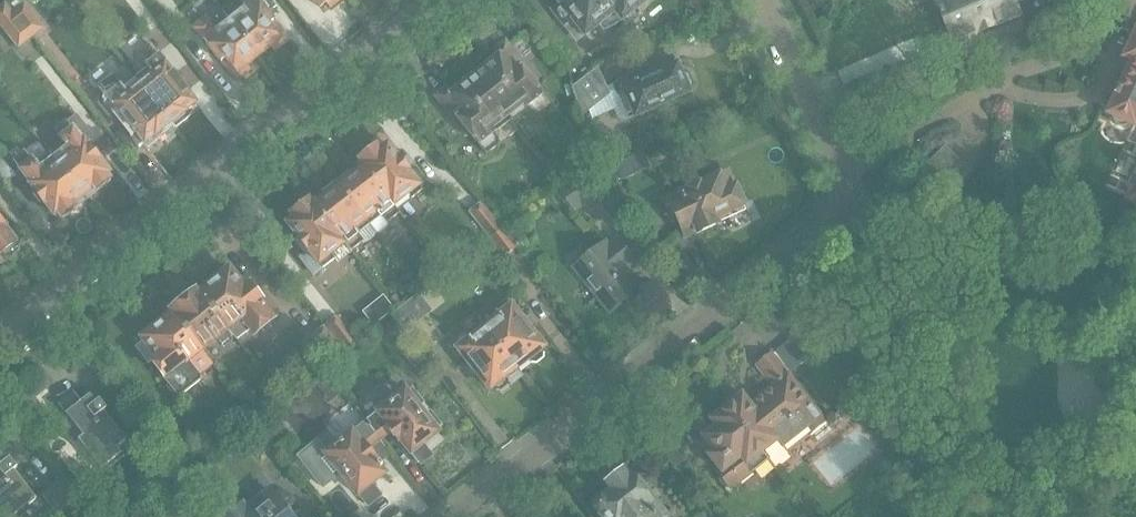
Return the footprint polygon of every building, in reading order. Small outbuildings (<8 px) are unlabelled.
[(260,57),(272,47),(276,52),(290,41),(258,0),(240,0),(244,6),(243,7),(246,10),(232,21),(260,57)] [(320,8),(326,4),(330,9),(342,0),(314,0),(320,8)] [(623,20),(607,0),(563,0),(553,8),(567,25),(570,22),(582,38),(599,24),(604,31),(615,26),(623,20)] [(623,20),(648,0),(607,0),(623,20)] [(935,2),(933,2),(936,8),(938,8),(939,11),(941,16),(953,43),(980,31),(979,29),(990,24),(991,26),(1020,14),(1014,0),(934,0),(935,2)] [(1086,5),(1084,0),(1055,0),(1061,15),(1086,5)] [(13,12),(34,37),(45,28),(25,3),(13,12)] [(13,12),(6,4),(0,9),(0,25),(19,49),(34,37),(13,12)] [(260,57),(232,21),(216,33),(204,18),(193,26),(208,45),(222,63),(237,82),(251,71),(248,66),(260,57)] [(636,35),(634,32),(627,24),(618,31),(632,47),(638,45),(632,38),(636,35)] [(632,38),(638,45),(647,41),(637,29),(634,32),(636,35),(632,38)] [(1126,57),(1134,61),(1110,112),(1113,113),(1112,117),(1113,121),(1115,124),(1118,126),(1124,127),(1130,126),(1134,124),(1134,123),(1135,124),(1135,36),(1126,57)] [(135,78),(176,129),(191,117),(189,115),(191,113),(188,111),(197,104),(151,45),(138,55),(148,68),(135,78)] [(510,120),(528,106),(533,113),(539,114),(545,109),(543,95),(520,67),(523,64),(508,45),(497,53),(499,56),(475,75),(510,120)] [(622,79),(613,86),(629,120),(689,92),(672,56),(622,79)] [(573,87),(582,117),(610,95),(598,68),(573,87)] [(176,129),(135,78),(123,88),(113,75),(105,82),(104,85),(104,91),(107,96),(146,144),(154,137),(156,140),(158,139),(160,142),(176,129)] [(494,133),(510,120),(475,75),(451,94),(449,91),(438,100),(453,119),(457,117),(488,156),(500,146),(499,139),(494,133)] [(65,142),(50,153),(56,160),(84,196),(95,188),(97,190),(110,180),(106,176),(110,173),(89,147),(97,141),(77,115),(67,123),(66,122),(56,130),(63,139),(65,142)] [(363,166),(395,206),(408,196),(411,200),(423,191),(407,170),(412,167),(405,158),(400,162),(388,146),(381,152),(378,148),(361,161),(364,165),(363,166)] [(33,162),(22,171),(24,173),(33,184),(32,185),(56,216),(59,213),(62,217),(75,207),(73,205),(84,196),(56,160),(50,153),(35,165),(33,162)] [(394,206),(395,206),(363,166),(362,167),(363,168),(340,187),(376,234),(379,234),(381,233),(389,227),(389,225),(388,223),(400,214),(394,206)] [(558,190),(574,211),(602,189),(586,168),(558,190)] [(728,173),(663,200),(670,217),(675,215),(685,237),(699,231),(700,234),(719,226),(716,218),(745,205),(737,187),(734,188),(728,173)] [(1127,200),(1133,202),(1134,207),(1135,208),(1135,180),(1127,200)] [(376,238),(376,234),(340,187),(316,205),(315,203),(313,204),(352,254),(352,252),(364,242),(366,243),(370,243),(376,238)] [(352,254),(313,204),(312,205),(309,202),(292,215),(296,219),(289,224),(323,269),(335,260),(339,262),(344,261),(352,255),(352,254)] [(490,238),(502,229),(482,204),(470,213),(490,238)] [(7,261),(6,259),(11,259),(19,252),(18,247),(15,243),(17,242),(6,228),(7,227),(0,218),(0,266),(7,261)] [(516,248),(503,231),(502,229),(490,238),(505,257),(516,248)] [(576,268),(611,311),(640,287),(625,269),(633,262),(617,241),(608,248),(605,245),(576,268)] [(199,293),(234,337),(248,327),(254,335),(276,318),(250,284),(245,288),(230,270),(199,293)] [(234,337),(199,293),(198,291),(171,312),(173,314),(213,366),(214,365),(205,353),(219,342),(222,346),(234,337)] [(485,328),(517,368),(528,359),(534,366),(547,356),(541,349),(543,347),(512,307),(507,300),(501,292),(487,304),(493,311),(494,310),(499,317),(485,328)] [(406,333),(416,324),(434,312),(419,293),(404,305),(397,311),(392,316),(406,333)] [(397,311),(404,305),(396,295),(389,301),(397,311)] [(201,375),(213,366),(173,314),(142,338),(158,358),(153,361),(166,378),(164,380),(168,384),(168,388),(170,391),(174,393),(179,398),(203,379),(201,375)] [(345,353),(359,342),(338,316),(324,326),(345,353)] [(326,368),(345,353),(324,326),(305,341),(326,368)] [(844,337),(836,327),(824,336),(832,347),(844,337)] [(505,377),(517,368),(485,328),(472,339),(466,331),(452,342),(459,350),(459,349),(490,389),(493,387),(497,391),(502,392),(508,386),(509,381),(505,377)] [(726,407),(767,459),(784,446),(788,451),(826,421),(771,353),(755,366),(772,387),(750,404),(742,394),(726,407)] [(366,421),(381,441),(393,432),(402,443),(403,443),(412,454),(425,444),(439,432),(406,390),(376,413),(366,421)] [(69,417),(58,426),(73,445),(79,440),(105,473),(125,456),(118,447),(126,441),(103,412),(107,409),(100,401),(97,403),(91,396),(67,414),(69,417)] [(317,441),(299,456),(324,487),(341,473),(358,495),(386,474),(368,451),(381,441),(366,421),(351,402),(341,410),(355,428),(326,452),(317,441)] [(729,490),(767,459),(726,407),(711,419),(707,415),(694,425),(703,437),(697,442),(719,468),(714,472),(729,490)] [(259,458),(276,445),(257,420),(239,434),(259,458)] [(266,428),(277,443),(288,434),(276,420),(266,428)] [(655,443),(676,469),(688,459),(668,432),(655,443)] [(2,516),(14,516),(37,499),(15,470),(18,468),(11,458),(7,460),(2,454),(0,455),(0,514),(2,516)] [(593,505),(594,511),(599,513),(602,516),(671,516),(637,474),(632,478),(631,476),(629,478),(624,471),(607,485),(612,491),(601,499),(601,500),(596,501),(593,505)] [(42,494),(58,514),(60,516),(78,516),(86,511),(77,499),(61,479),(42,494)] [(251,516),(291,516),(270,491),(247,510),(244,506),(243,507),(251,516)] [(162,504),(150,516),(176,516),(162,504)] [(243,507),(230,516),(251,516),(243,507)]
